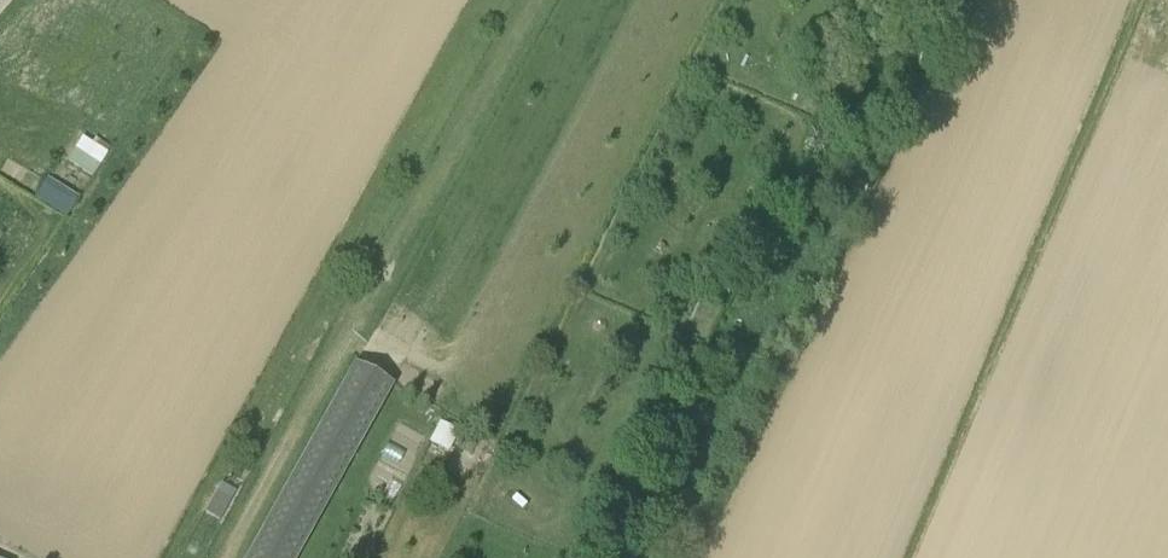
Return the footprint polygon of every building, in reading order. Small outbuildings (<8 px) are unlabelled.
[(108,153),(92,143),(82,137),(68,161),(94,176),(108,153)] [(49,175),(36,196),(68,215),(80,194),(49,175)] [(439,419),(430,444),(453,452),(461,427),(439,419)] [(346,469),(326,459),(309,490),(306,488),(267,557),(297,557),(346,469)] [(209,506),(222,513),(236,488),(223,480),(209,506)]
